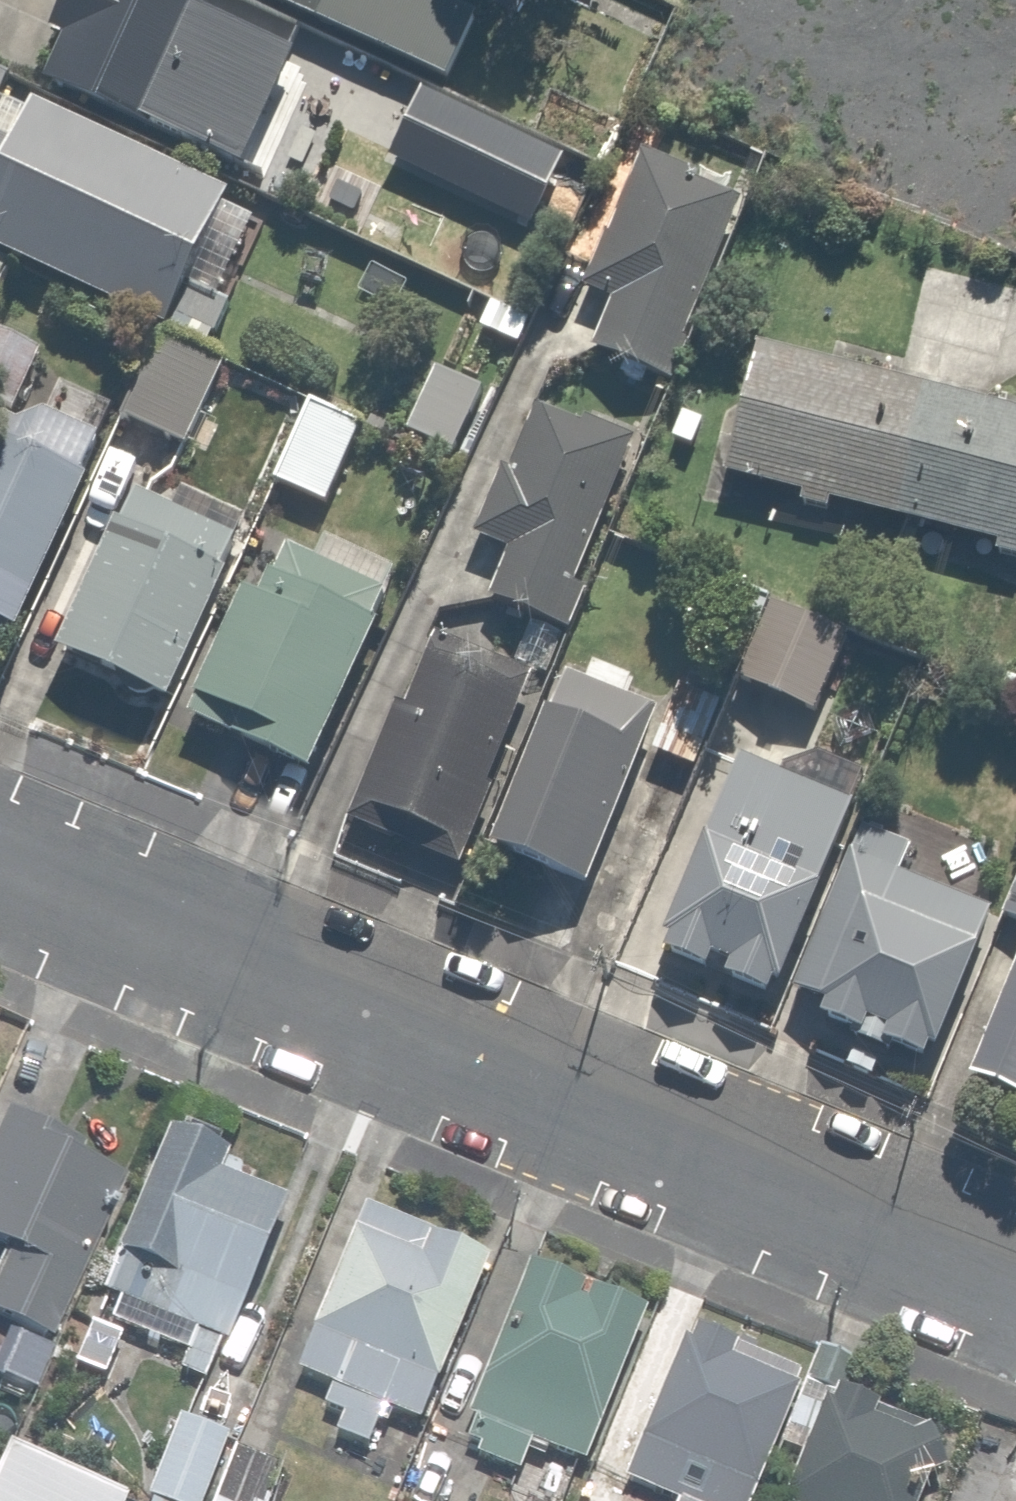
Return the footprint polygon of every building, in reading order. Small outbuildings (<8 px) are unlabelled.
[(196,0),(135,0),(124,23),(75,0),(73,0),(38,75),(258,181),(317,58),(196,0)] [(462,19),(413,0),(259,0),(442,72),(462,19)] [(23,83),(0,73),(0,133),(23,83)] [(417,93),(386,158),(519,222),(550,157),(417,93)] [(27,102),(0,160),(0,257),(157,331),(222,194),(27,102)] [(741,210),(641,166),(587,289),(612,300),(587,356),(663,389),(741,210)] [(155,334),(113,410),(173,443),(215,369),(155,334)] [(748,344),(718,472),(803,492),(800,507),(826,513),(829,498),(997,538),(994,553),(1015,559),(1015,407),(748,344)] [(307,399),(267,477),(319,504),(359,426),(307,399)] [(91,444),(0,402),(0,640),(91,444)] [(635,450),(526,403),(471,531),(504,546),(481,599),(557,632),(635,450)] [(130,484),(52,651),(167,705),(246,538),(130,484)] [(294,550),(233,590),(175,713),(299,770),(382,591),(294,550)] [(431,619),(340,825),(457,877),(548,671),(431,619)] [(628,676),(588,659),(578,680),(553,670),(480,841),(575,882),(648,710),(619,698),(628,676)] [(855,806),(735,757),(656,950),(776,999),(855,806)] [(925,1069),(990,914),(901,877),(911,853),(858,831),(790,992),(820,1005),(812,1022),(925,1069)] [(1015,924),(1015,866),(994,914),(1015,924)] [(966,1076),(1015,1099),(1015,966),(966,1076)] [(0,1121),(0,1323),(37,1339),(111,1170),(0,1121)] [(201,1382),(280,1201),(218,1174),(225,1159),(176,1138),(97,1319),(179,1354),(172,1370),(201,1382)] [(324,1386),(315,1410),(337,1418),(330,1434),(367,1448),(383,1409),(417,1423),(481,1260),(357,1211),(293,1374),(324,1386)] [(526,1267),(458,1454),(515,1474),(526,1445),(584,1467),(642,1309),(526,1267)] [(671,1500),(747,1500),(791,1378),(667,1333),(615,1479),(671,1499),(671,1500)] [(836,1401),(797,1500),(908,1500),(932,1439),(836,1401)] [(123,1496),(2,1446),(0,1450),(0,1500),(121,1500),(123,1496)]
